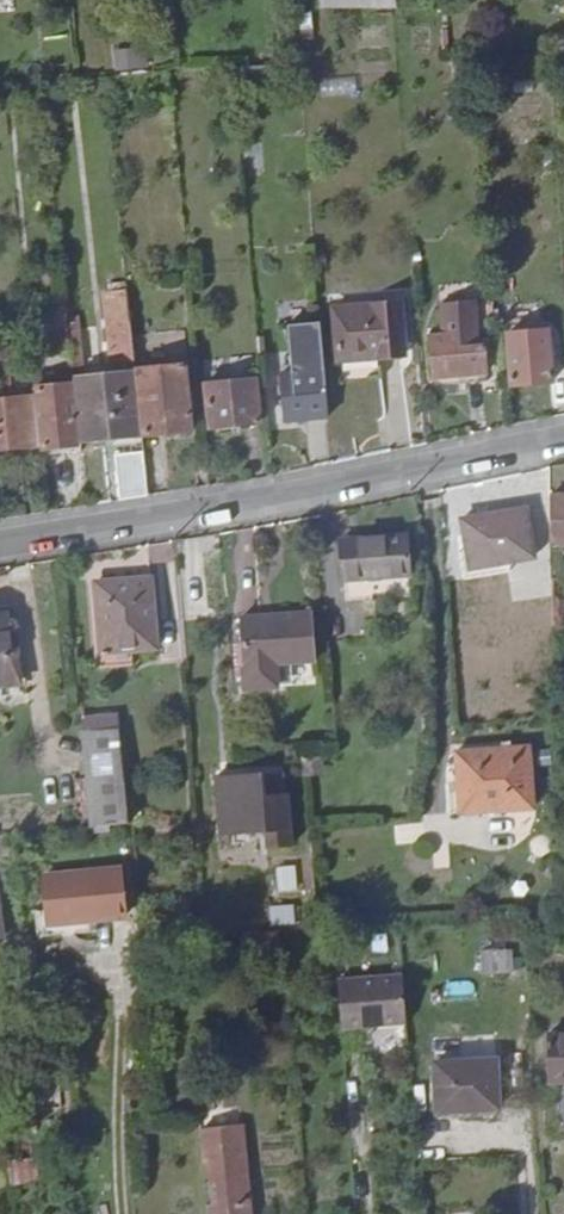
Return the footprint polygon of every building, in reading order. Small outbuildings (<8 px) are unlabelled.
[(141,69),(142,49),(115,47),(114,68),(141,69)] [(321,94),(354,93),(353,77),(321,79),(321,94)] [(470,246),(452,247),(453,262),(471,261),(470,246)] [(128,300),(131,334),(152,332),(152,326),(149,293),(127,295),(128,300)] [(111,361),(133,360),(132,347),(131,334),(128,300),(107,301),(111,361)] [(440,335),(430,336),(433,375),(461,373),(462,383),(483,381),(480,344),(475,344),(471,304),(438,306),(440,335)] [(379,307),(383,357),(402,356),(398,305),(379,307)] [(338,360),(383,357),(379,307),(333,310),(338,360)] [(93,326),(68,327),(71,364),(96,363),(93,326)] [(548,333),(507,336),(512,387),(551,384),(548,333)] [(135,376),(140,436),(188,431),(183,366),(144,368),(142,346),(132,347),(133,360),(135,376)] [(72,381),(72,384),(77,440),(140,436),(135,376),(72,381)] [(284,423),(327,421),(323,376),(282,379),(284,423)] [(32,386),(33,396),(37,445),(37,447),(78,444),(77,440),(72,384),(32,386)] [(250,426),(248,386),(207,389),(209,429),(250,426)] [(0,397),(0,448),(37,445),(33,396),(0,397)] [(119,498),(145,494),(141,450),(117,453),(119,498)] [(553,540),(563,540),(563,494),(552,494),(553,540)] [(522,509),(459,520),(464,549),(455,550),(460,579),(506,571),(504,562),(530,558),(522,509)] [(403,526),(338,531),(341,573),(406,567),(403,526)] [(101,580),(106,649),(158,645),(152,576),(101,580)] [(553,618),(563,618),(563,577),(553,577),(553,618)] [(315,606),(245,613),(251,684),(284,681),(283,655),(319,653),(315,606)] [(343,606),(343,634),(360,634),(359,606),(343,606)] [(20,658),(18,636),(12,636),(10,616),(0,617),(0,659),(20,658)] [(0,659),(0,686),(23,683),(20,658),(0,659)] [(85,713),(86,729),(121,728),(120,712),(85,713)] [(85,729),(93,825),(129,822),(121,728),(86,729),(85,729)] [(504,791),(505,805),(532,803),(527,745),(481,749),(480,793),(504,791)] [(459,795),(480,793),(481,749),(455,751),(457,778),(446,778),(448,810),(459,810),(459,795)] [(240,778),(261,777),(260,772),(215,777),(221,835),(225,834),(223,812),(234,811),(233,799),(241,800),(240,778)] [(263,795),(261,777),(240,778),(241,800),(233,799),(234,811),(223,812),(225,834),(266,830),(267,845),(290,843),(285,792),(263,795)] [(480,807),(505,805),(504,791),(480,793),(480,807)] [(459,810),(480,807),(480,793),(459,795),(459,810)] [(97,913),(125,909),(119,863),(51,870),(54,905),(43,906),(46,931),(75,928),(99,925),(97,913)] [(293,891),(310,890),(309,864),(291,865),(293,891)] [(3,882),(0,883),(0,942),(10,941),(3,882)] [(281,923),(249,926),(250,941),(283,939),(281,923)] [(481,947),(482,965),(510,965),(510,946),(481,947)] [(334,978),(338,1025),(401,1020),(396,972),(334,978)] [(546,1031),(546,1076),(563,1076),(563,1031),(546,1031)] [(469,1103),(488,1102),(486,1053),(431,1055),(433,1099),(469,1098),(469,1103)] [(493,1053),(486,1053),(488,1102),(494,1102),(493,1053)] [(61,1105),(59,1083),(26,1086),(29,1108),(61,1105)] [(241,1127),(196,1130),(199,1163),(206,1163),(244,1161),(241,1127)] [(204,1210),(204,1213),(248,1213),(244,1161),(206,1163),(210,1209),(204,1210)]
